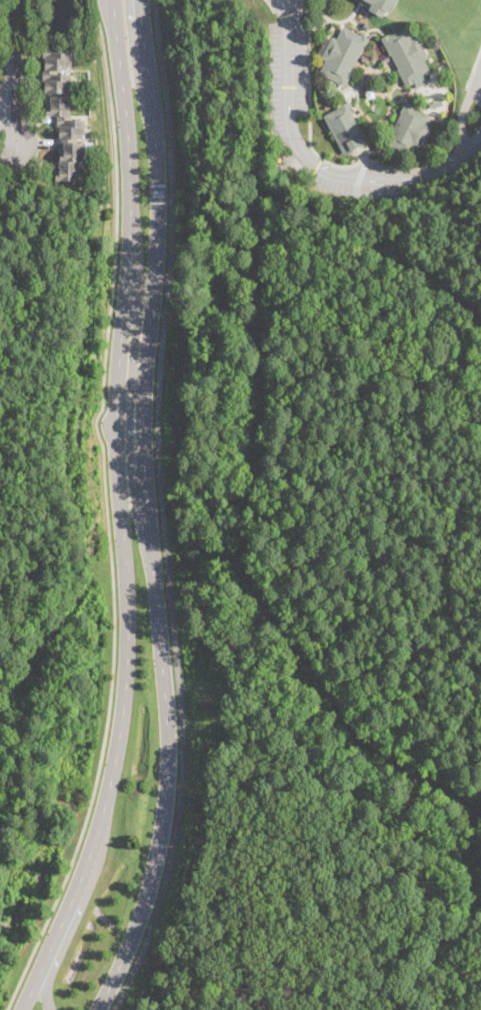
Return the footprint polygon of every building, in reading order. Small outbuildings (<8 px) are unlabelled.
[(361,6),(364,0),(397,0),(390,13),(386,11),(383,17),(361,6)] [(343,27),(361,37),(362,35),(369,39),(361,54),(360,54),(351,71),(352,72),(344,88),(337,84),(338,82),(320,73),(326,60),(322,58),(332,37),(337,40),(343,27)] [(406,27),(413,39),(417,37),(428,58),(423,60),(430,73),(414,82),(414,83),(406,87),(398,70),(399,70),(391,54),(390,55),(381,38),(389,34),(389,36),(406,27)] [(71,70),(59,70),(59,73),(71,73),(70,93),(63,93),(63,96),(71,96),(71,118),(85,119),(85,138),(76,138),(76,142),(84,142),(83,160),(80,160),(79,180),(57,180),(57,169),(60,169),(61,151),(65,151),(65,139),(60,139),(60,126),(57,126),(57,116),(48,116),(48,96),(44,96),(44,81),(42,81),(43,70),(46,70),(46,57),(43,57),(44,47),(58,47),(58,52),(72,52),(71,70)] [(443,105),(430,108),(429,103),(442,99),(443,105)] [(353,115),(362,133),(363,132),(369,143),(361,148),(360,146),(353,150),(354,151),(345,156),(324,117),(340,108),(340,107),(347,102),(354,115),(353,115)] [(419,147),(415,145),(409,155),(393,146),(392,147),(385,143),(390,133),(391,133),(402,114),(400,113),(406,102),(430,116),(425,125),(429,127),(419,147)]
